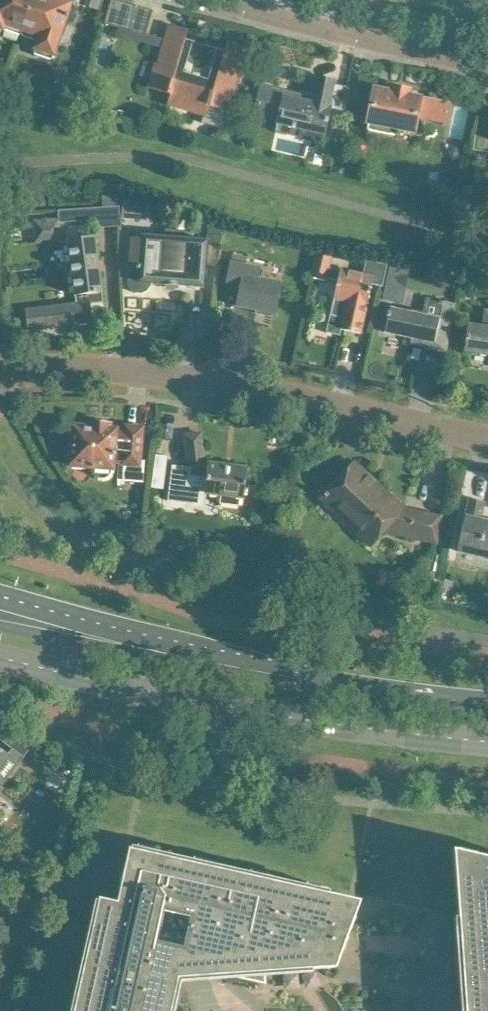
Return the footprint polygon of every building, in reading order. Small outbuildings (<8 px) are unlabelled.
[(33,0),(0,0),(0,28),(6,30),(7,28),(22,32),(33,0)] [(59,0),(33,0),(22,32),(37,37),(33,48),(54,55),(71,4),(59,0)] [(137,7),(137,6),(117,0),(111,0),(104,23),(128,30),(135,6),(137,7)] [(228,42),(226,48),(225,51),(217,48),(208,79),(184,72),(193,41),(185,39),(188,30),(171,25),(159,66),(157,65),(150,88),(168,93),(165,105),(207,117),(210,106),(225,110),(244,47),(228,42)] [(261,88),(255,115),(279,121),(278,123),(293,127),(293,128),(295,129),(296,127),(325,134),(331,109),(342,111),(347,88),(334,85),(334,82),(319,78),(314,100),(302,97),(301,102),(285,98),(286,94),(261,88)] [(375,90),(371,109),(370,112),(369,112),(368,112),(368,113),(367,115),(367,117),(367,119),(367,120),(369,121),(368,123),(370,123),(370,128),(396,133),(397,128),(413,132),(417,114),(445,120),(448,105),(408,97),(409,91),(393,88),(392,93),(375,90)] [(473,150),(487,153),(487,120),(479,119),(473,150)] [(436,171),(431,190),(446,194),(450,175),(436,171)] [(104,209),(62,211),(63,220),(104,218),(104,209)] [(59,220),(33,221),(35,245),(60,243),(59,220)] [(140,269),(140,273),(129,272),(128,285),(131,291),(136,294),(142,294),(147,292),(151,287),(151,284),(204,288),(206,266),(218,267),(220,236),(207,235),(206,241),(186,239),(186,238),(184,232),(167,231),(164,236),(164,238),(142,236),(140,265),(137,265),(137,269),(140,269)] [(76,304),(26,311),(29,331),(93,322),(91,305),(104,303),(102,293),(103,293),(96,237),(68,241),(76,304)] [(232,255),(226,283),(240,286),(236,306),(276,314),(282,285),(258,280),(261,268),(245,265),(247,258),(232,255)] [(312,277),(328,281),(328,280),(331,269),(333,258),(317,255),(312,277)] [(372,279),(339,271),(331,269),(328,280),(337,282),(332,304),(329,317),(342,319),(340,330),(359,334),(366,304),(367,304),(371,285),(382,287),(387,265),(376,263),(372,279)] [(449,332),(455,304),(442,301),(438,320),(411,314),(390,309),(389,313),(388,312),(387,316),(388,317),(384,333),(411,339),(410,345),(425,348),(426,342),(433,343),(431,350),(444,353),(449,332)] [(485,310),(482,327),(468,325),(465,351),(487,354),(487,310),(485,310)] [(140,460),(143,428),(126,427),(125,432),(110,431),(110,426),(92,424),(92,430),(75,428),(72,465),(94,467),(94,470),(94,472),(96,475),(98,477),(100,478),(103,479),(105,478),(108,477),(110,475),(112,473),(113,471),(113,463),(124,464),(123,480),(144,482),(145,460),(140,460)] [(172,467),(168,503),(186,505),(187,490),(205,492),(205,494),(221,496),(220,504),(239,506),(241,498),(244,499),(248,469),(209,464),(209,465),(205,464),(202,434),(186,436),(188,455),(189,466),(188,469),(172,467)] [(404,510),(354,464),(322,499),(335,511),(336,510),(359,532),(358,534),(371,546),(384,531),(436,542),(441,519),(404,510)] [(164,477),(152,475),(151,488),(162,490),(164,477)] [(487,494),(485,483),(471,485),(472,496),(487,494)] [(486,522),(485,526),(480,525),(485,503),(470,500),(459,552),(487,559),(487,522),(486,522)] [(0,737),(0,740),(24,758),(35,743),(5,731),(0,737)] [(9,755),(0,748),(0,767),(9,755)] [(73,1010),(487,1010),(487,858),(454,850),(459,918),(459,923),(131,847),(118,903),(98,898),(98,899),(73,1010)]
